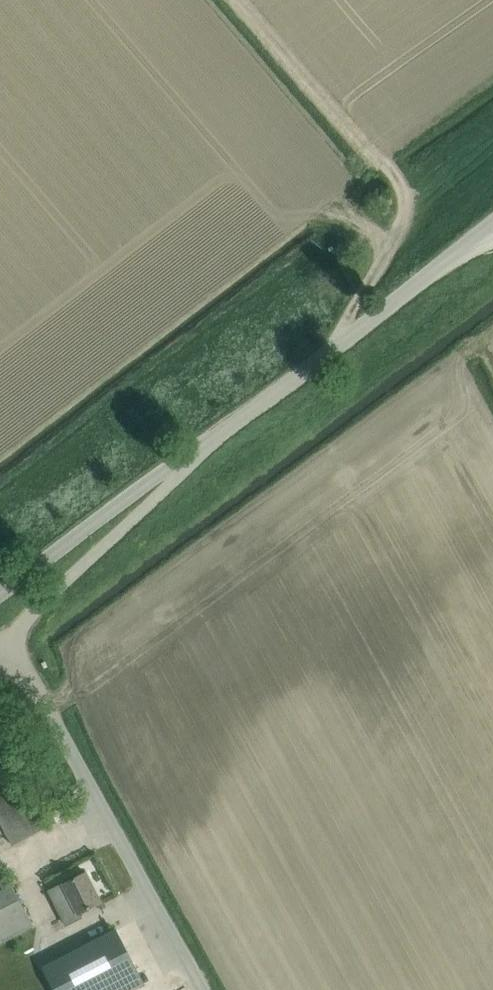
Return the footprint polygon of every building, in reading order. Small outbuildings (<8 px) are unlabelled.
[(13,845),(55,822),(7,732),(0,736),(0,821),(13,845)] [(70,898),(78,913),(101,901),(86,871),(49,890),(56,905),(70,898)] [(0,874),(0,942),(33,925),(5,872),(0,874)] [(98,938),(43,967),(55,989),(130,989),(143,983),(116,929),(98,938)]
